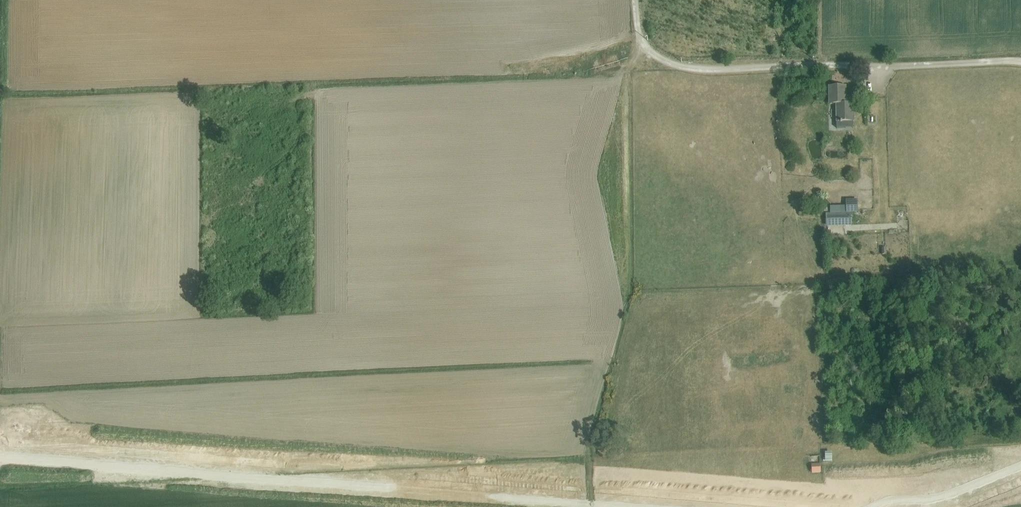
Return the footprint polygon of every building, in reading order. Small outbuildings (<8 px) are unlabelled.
[(846,88),(828,88),(829,106),(836,106),(836,130),(853,130),(853,124),(854,124),(853,106),(847,105),(846,88)] [(830,215),(826,215),(827,227),(852,226),(851,214),(858,214),(857,201),(845,202),(846,208),(830,209),(830,215)] [(825,454),(824,462),(832,463),(832,455),(825,454)] [(820,466),(811,466),(812,475),(821,475),(820,466)]
